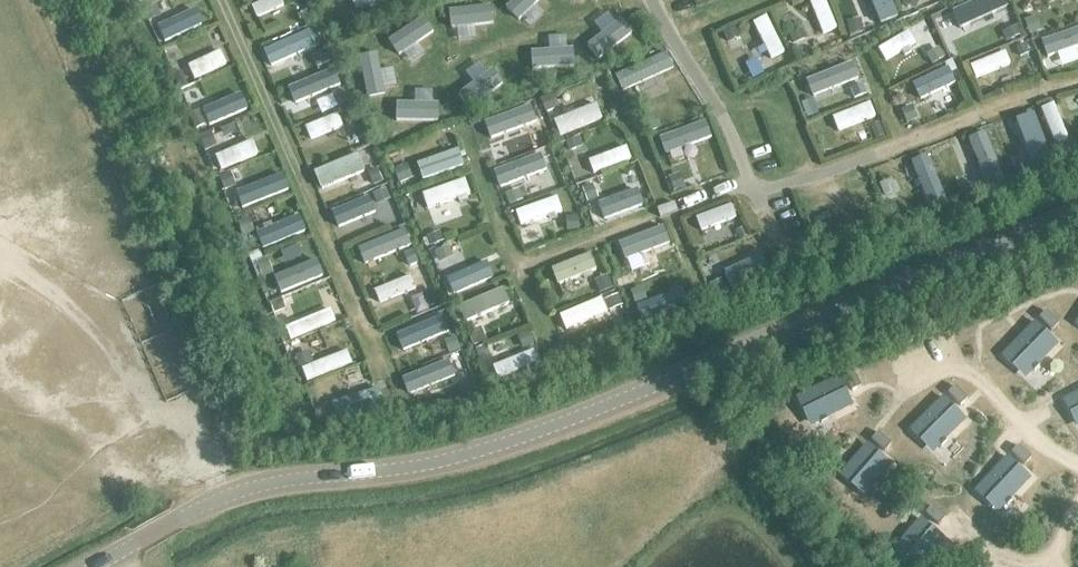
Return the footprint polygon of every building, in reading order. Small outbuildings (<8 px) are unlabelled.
[(252,8),(257,19),(284,7),(281,0),(269,0),(252,8)] [(823,35),(837,29),(825,0),(814,0),(809,2),(823,35)] [(880,17),(894,11),(890,0),(873,0),(880,17)] [(963,9),(968,22),(1005,6),(1002,0),(983,0),(963,9)] [(1033,9),(1056,0),(1029,0),(1033,9)] [(166,28),(172,40),(206,25),(200,13),(166,28)] [(753,24),(771,60),(784,53),(766,17),(753,24)] [(301,34),(270,49),(275,61),(307,46),(306,44),(323,36),(318,23),(310,27),(310,26),(300,31),(301,34)] [(1049,37),(1054,50),(1077,42),(1077,28),(1049,37)] [(908,32),(878,50),(885,62),(902,52),(905,57),(913,52),(910,47),(915,44),(908,32)] [(188,67),(194,80),(227,65),(221,52),(188,67)] [(1005,53),(970,67),(975,80),(1010,66),(1005,53)] [(852,64),(811,80),(817,94),(857,78),(852,64)] [(666,88),(657,65),(648,68),(650,73),(646,74),(649,80),(652,79),(657,92),(666,88)] [(947,69),(910,86),(916,98),(937,88),(939,93),(947,90),(945,85),(952,81),(947,69)] [(325,72),(287,88),(293,100),(312,92),(315,97),(332,90),(325,72)] [(201,106),(208,123),(240,110),(234,98),(214,107),(211,102),(201,106)] [(530,106),(487,122),(493,136),(541,118),(535,101),(529,103),(530,106)] [(870,104),(832,118),(838,132),(875,118),(870,104)] [(1041,110),(1055,144),(1068,139),(1054,104),(1041,110)] [(560,137),(602,120),(596,105),(575,114),(573,109),(563,113),(565,117),(554,122),(560,137)] [(337,115),(305,129),(310,141),(342,128),(337,115)] [(1012,167),(1013,167),(1027,162),(1011,120),(996,125),(1012,165),(1012,167)] [(969,182),(991,172),(976,138),(964,143),(972,162),(965,165),(966,169),(964,170),(969,182)] [(216,157),(221,170),(258,155),(253,142),(229,151),(228,148),(221,151),(222,154),(216,157)] [(667,169),(696,159),(691,145),(662,156),(667,169)] [(593,174),(631,160),(626,148),(589,162),(593,174)] [(362,152),(323,168),(328,181),(368,165),(362,152)] [(455,154),(415,168),(419,181),(460,166),(455,154)] [(915,161),(926,194),(939,189),(927,156),(915,161)] [(1012,167),(1012,165),(1004,169),(1012,188),(1025,182),(1019,170),(1015,171),(1013,167),(1012,167)] [(581,185),(588,203),(601,198),(595,180),(581,185)] [(464,181),(422,195),(427,210),(469,195),(464,181)] [(239,213),(277,197),(271,183),(256,190),(254,185),(242,190),(244,194),(233,199),(239,213)] [(378,193),(341,207),(346,220),(383,205),(378,193)] [(603,221),(639,208),(634,196),(598,209),(603,221)] [(551,200),(519,210),(523,223),(532,220),(533,224),(542,221),(541,217),(555,213),(551,200)] [(731,206),(696,219),(701,231),(736,219),(731,206)] [(255,238),(256,237),(247,212),(234,216),(242,242),(245,241),(250,255),(259,252),(255,238)] [(256,235),(261,250),(301,235),(296,221),(256,235)] [(394,233),(356,249),(362,263),(385,254),(386,258),(403,251),(402,248),(414,243),(408,226),(394,232),(394,233)] [(624,261),(669,244),(663,228),(618,245),(624,261)] [(556,283),(597,267),(591,254),(551,271),(556,283)] [(442,272),(452,296),(494,277),(489,265),(462,276),(457,265),(442,272)] [(274,284),(279,296),(321,278),(316,266),(296,275),(294,269),(281,275),(283,280),(274,284)] [(743,272),(708,286),(712,298),(748,284),(743,272)] [(417,275),(375,292),(380,304),(422,287),(417,275)] [(274,314),(286,308),(282,300),(280,300),(275,289),(265,293),(270,304),(274,314)] [(503,289),(459,309),(465,324),(510,304),(503,289)] [(616,293),(601,299),(560,317),(566,331),(607,314),(623,306),(616,293)] [(656,322),(691,307),(686,295),(651,309),(656,322)] [(611,313),(623,338),(633,333),(621,308),(611,313)] [(285,329),(290,341),(335,322),(330,310),(285,329)] [(1059,325),(1046,312),(1039,319),(1052,332),(1059,325)] [(395,338),(401,352),(441,335),(434,321),(395,338)] [(1035,323),(1002,357),(1014,368),(1016,365),(1028,376),(1057,345),(1035,323)] [(534,351),(493,368),(498,380),(539,364),(534,351)] [(347,352),(302,370),(307,382),(352,364),(347,352)] [(404,378),(409,392),(450,376),(444,362),(404,378)] [(852,392),(861,388),(852,372),(844,376),(852,392)] [(839,378),(797,399),(804,413),(807,411),(814,425),(852,406),(839,378)] [(1064,401),(1071,415),(1074,413),(1077,420),(1077,393),(1064,401)] [(960,396),(953,403),(966,415),(973,408),(960,396)] [(342,402),(343,412),(377,408),(376,397),(342,402)] [(943,398),(910,431),(921,442),(924,439),(935,450),(965,421),(943,398)] [(877,433),(871,441),(884,452),(891,445),(877,433)] [(1018,446),(1011,454),(1024,466),(1031,459),(1018,446)] [(865,447),(840,476),(852,486),(854,483),(866,493),(890,465),(878,455),(877,456),(865,447)] [(1007,458),(975,491),(987,502),(989,500),(1001,510),(1030,479),(1007,458)] [(932,507),(925,515),(939,526),(945,519),(932,507)] [(890,555),(902,565),(905,562),(911,566),(921,566),(944,540),(920,520),(890,555)]
